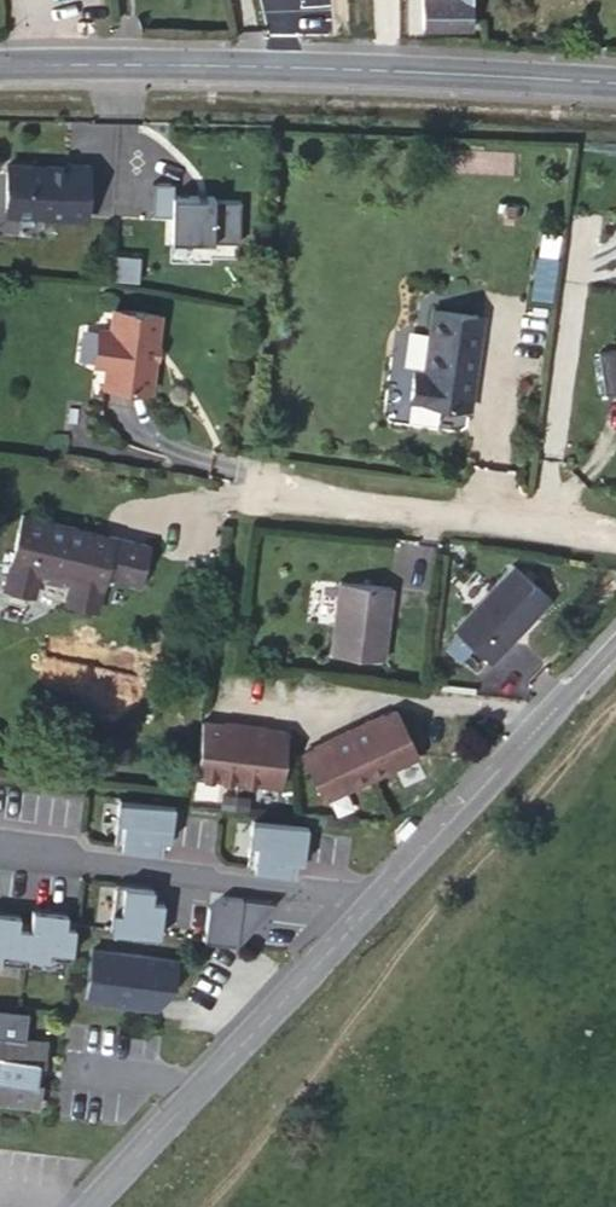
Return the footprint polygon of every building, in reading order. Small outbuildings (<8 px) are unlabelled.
[(472,0),(423,0),(423,28),(472,27),(472,0)] [(87,170),(54,169),(54,166),(0,164),(0,220),(86,224),(87,170)] [(170,186),(150,186),(150,218),(171,218),(170,246),(242,248),(242,201),(169,199),(170,186)] [(138,276),(137,255),(113,255),(113,276),(138,276)] [(114,309),(111,329),(107,365),(104,385),(151,390),(160,315),(114,309)] [(482,315),(433,309),(424,372),(415,372),(410,402),(470,409),(482,315)] [(107,365),(111,329),(99,328),(94,364),(107,365)] [(598,352),(605,394),(615,392),(615,349),(598,352)] [(149,545),(22,514),(4,588),(33,595),(39,571),(40,571),(44,577),(65,581),(71,578),(72,579),(66,603),(96,610),(106,575),(140,583),(149,545)] [(555,597),(517,562),(458,627),(496,662),(555,597)] [(392,587),(340,581),(332,654),(383,659),(392,587)] [(348,735),(367,781),(411,763),(392,717),(348,735)] [(243,726),(201,721),(195,775),(237,780),(243,726)] [(286,731),(243,726),(237,780),(279,785),(286,731)] [(348,735),(305,752),(323,799),(367,781),(348,735)] [(234,809),(235,796),(223,795),(221,807),(234,809)] [(249,797),(236,796),(235,809),(247,810),(249,797)] [(174,804),(119,799),(114,845),(160,851),(162,837),(171,839),(174,804)] [(307,824),(251,819),(246,868),(292,873),(293,861),(303,862),(307,824)] [(152,888),(116,884),(110,930),(159,936),(163,902),(150,900),(152,888)] [(238,946),(274,902),(222,896),(209,907),(204,942),(238,946)] [(27,955),(71,960),(75,926),(65,925),(67,913),(32,909),(31,922),(19,921),(19,914),(0,912),(0,962),(25,964),(27,955)] [(173,982),(177,960),(92,949),(87,999),(137,1004),(137,1003),(138,995),(157,997),(162,998),(173,982)] [(138,995),(137,1003),(157,1005),(157,997),(138,995)] [(32,1017),(32,1012),(0,1009),(0,1013),(32,1017)] [(1,1095),(0,1102),(38,1106),(41,1083),(35,1082),(35,1079),(38,1080),(40,1064),(37,1064),(37,1061),(44,1061),(46,1040),(29,1038),(32,1017),(0,1013),(0,1095),(1,1095)]
